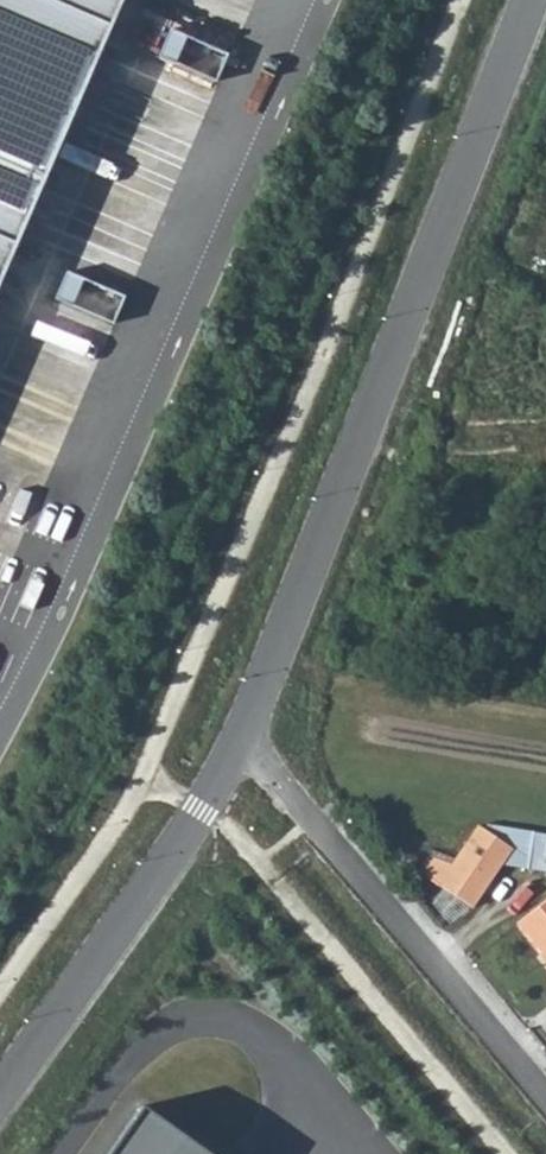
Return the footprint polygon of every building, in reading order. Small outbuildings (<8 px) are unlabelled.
[(117,0),(0,0),(0,272),(117,0)] [(155,51),(210,75),(221,49),(166,26),(155,51)] [(51,294),(108,318),(119,293),(62,269),(51,294)] [(421,876),(471,907),(497,868),(544,876),(545,873),(545,838),(535,836),(481,827),(480,830),(475,827),(448,868),(431,859),(421,876)] [(510,925),(545,972),(545,898),(510,925)] [(138,1109),(106,1153),(202,1153),(138,1109)]
